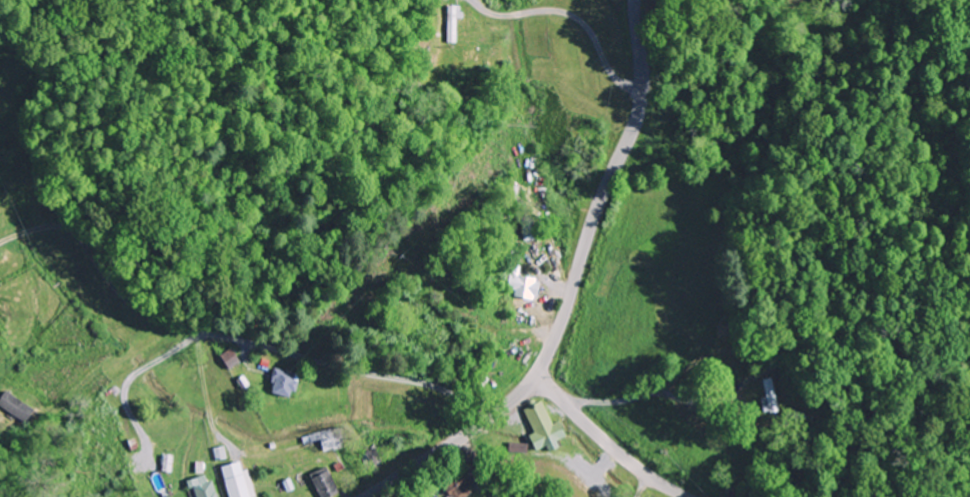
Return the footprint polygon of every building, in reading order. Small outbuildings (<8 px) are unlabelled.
[(452,4),(452,42),(461,42),(461,4),(452,4)] [(303,372),(278,367),(273,392),(299,396),(303,372)] [(762,378),(762,411),(777,411),(777,378),(762,378)] [(538,451),(556,444),(554,439),(565,435),(559,420),(551,424),(542,400),(521,408),(538,451)] [(228,496),(250,496),(239,460),(219,466),(228,496)] [(338,492),(325,467),(308,476),(319,496),(327,496),(338,492)] [(207,482),(203,473),(186,480),(194,496),(218,496),(210,480),(207,482)]
